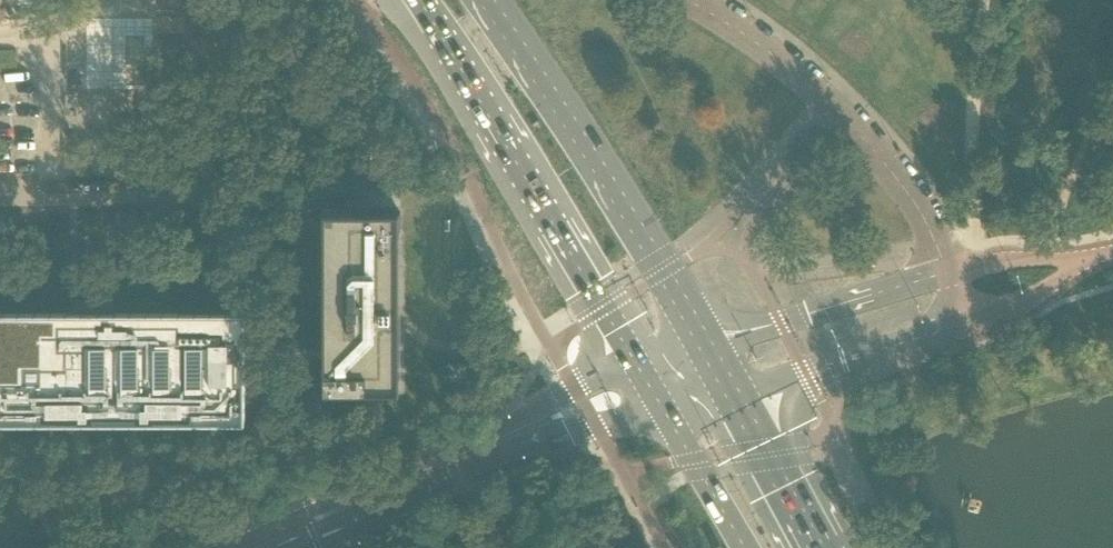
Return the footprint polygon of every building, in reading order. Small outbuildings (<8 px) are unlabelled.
[(401,323),(401,311),(401,212),(357,212),(357,213),(326,213),(326,240),(326,258),(326,347),(326,356),(326,391),(401,391),(401,331),(401,323)] [(245,425),(245,357),(245,347),(245,314),(109,314),(0,315),(0,425),(245,425)] [(326,347),(245,347),(245,357),(326,356),(326,347)]
